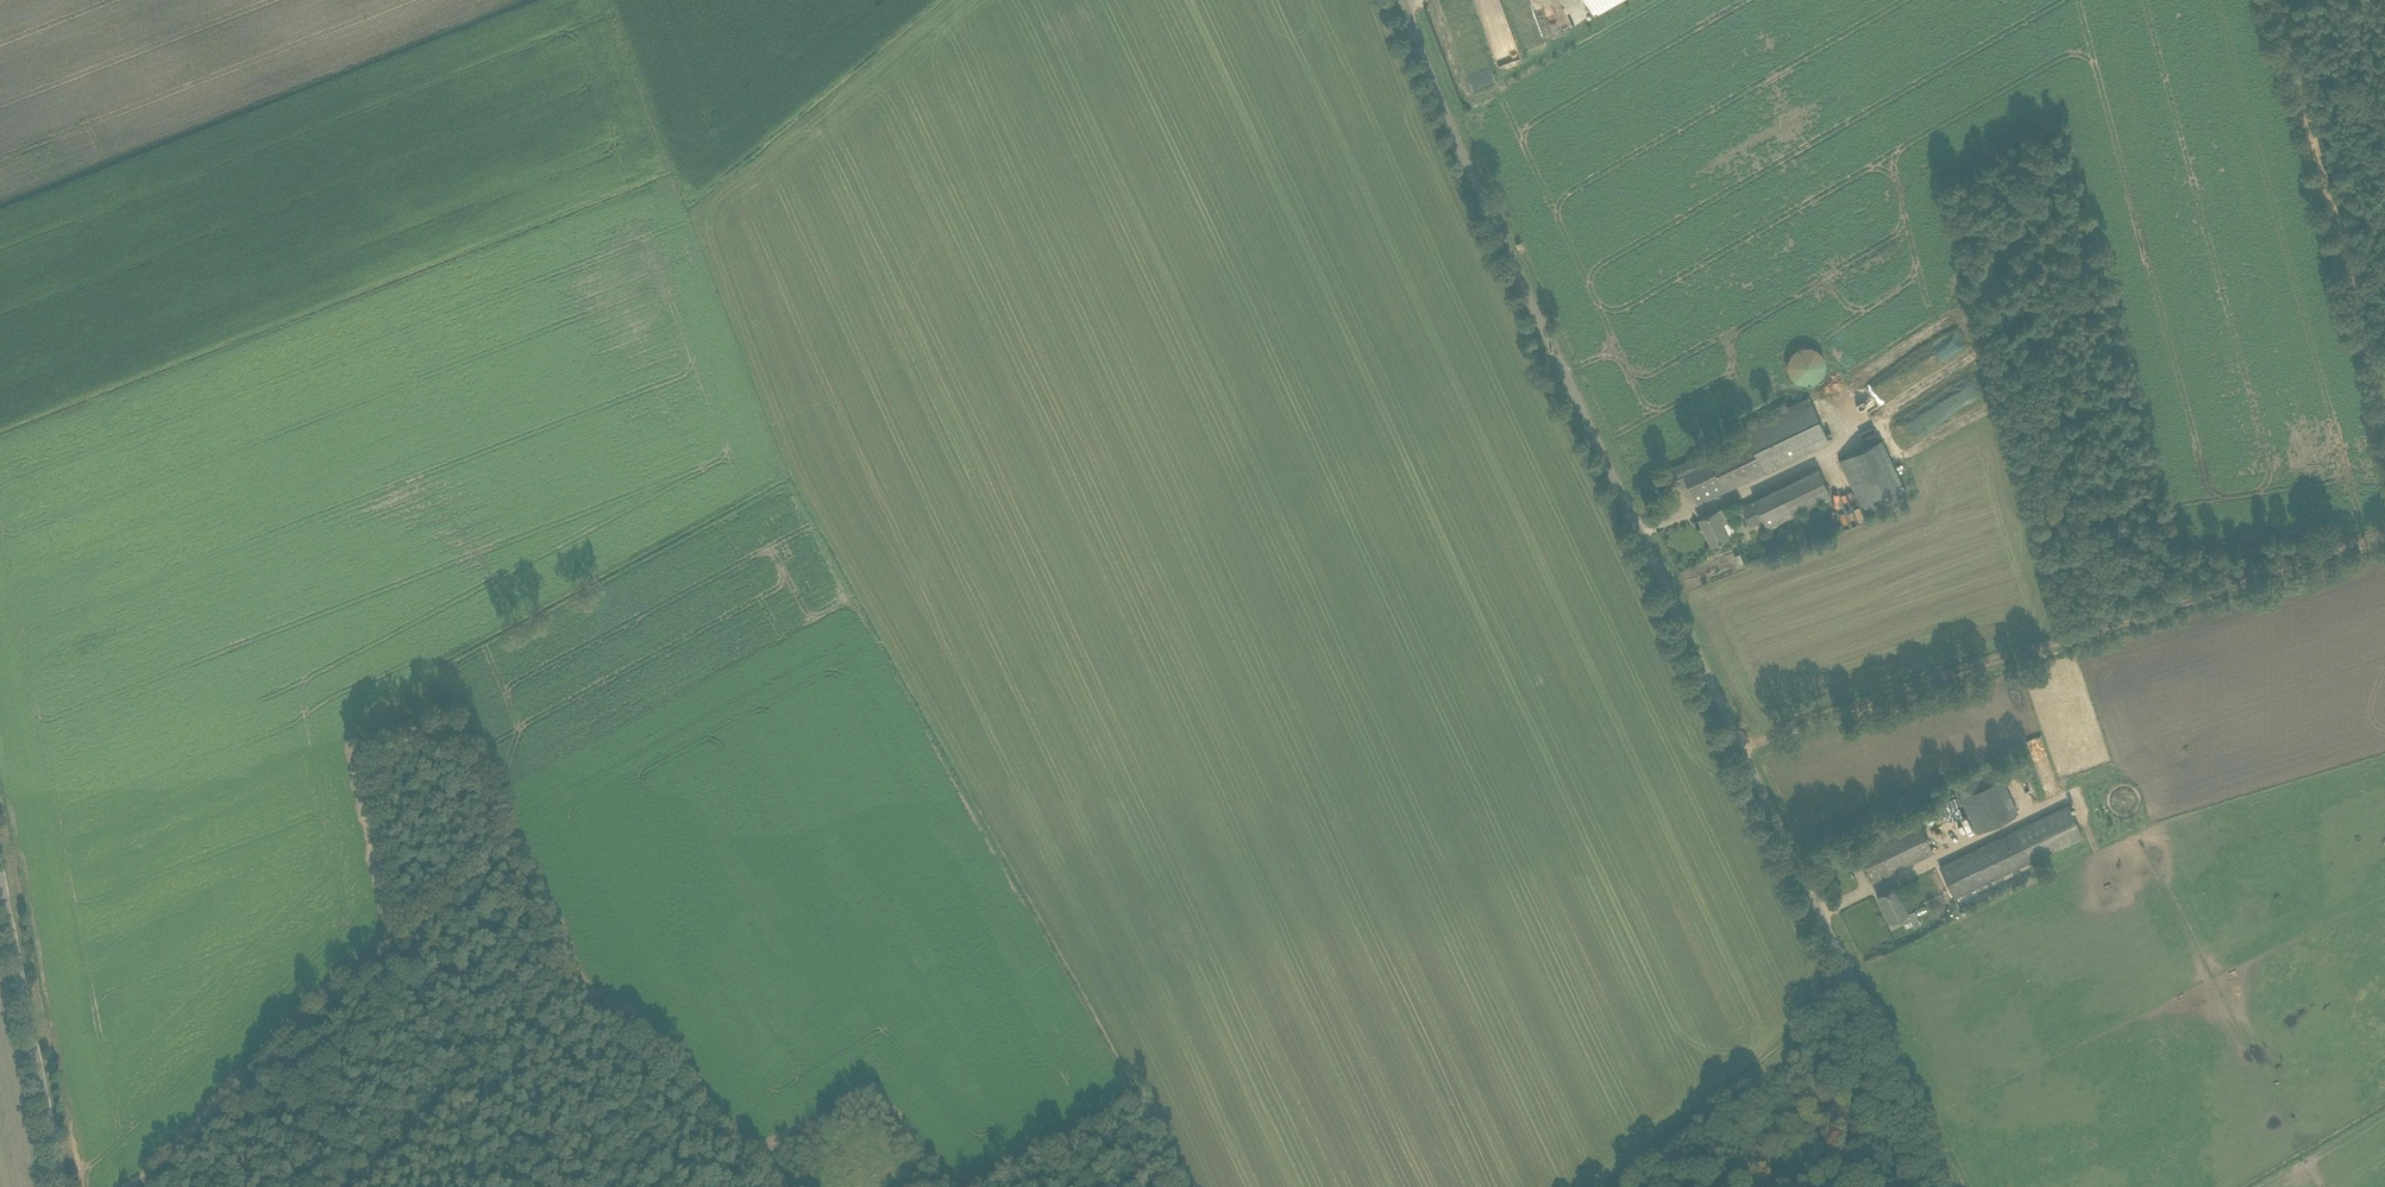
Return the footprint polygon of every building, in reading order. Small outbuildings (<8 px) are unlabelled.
[(1520,59),(1500,0),(1468,0),(1475,22),(1478,21),(1487,47),(1481,49),(1479,42),(1458,48),(1473,92),(1496,84),(1491,68),(1520,59)] [(1593,14),(1616,0),(1585,0),(1593,14)] [(1827,366),(1826,365),(1826,363),(1826,362),(1826,360),(1825,359),(1825,357),(1824,356),(1823,355),(1823,354),(1822,353),(1820,351),(1819,350),(1817,349),(1815,348),(1814,347),(1812,347),(1811,347),(1809,346),(1807,346),(1806,346),(1804,346),(1801,347),(1799,347),(1798,348),(1796,349),(1795,350),(1794,351),(1792,352),(1791,353),(1790,355),(1789,357),(1788,359),(1788,360),(1787,363),(1787,364),(1787,366),(1787,367),(1787,368),(1787,370),(1788,372),(1788,373),(1789,374),(1789,375),(1790,376),(1791,378),(1792,379),(1793,380),(1795,382),(1797,383),(1799,384),(1801,385),(1803,385),(1805,386),(1807,386),(1809,385),(1811,385),(1813,384),(1815,384),(1816,383),(1818,382),(1820,380),(1821,379),(1822,378),(1823,377),(1824,376),(1824,374),(1825,373),(1826,370),(1826,369),(1826,367),(1827,366)] [(1680,489),(1687,486),(1696,505),(1829,441),(1809,397),(1743,428),(1747,438),(1707,457),(1705,453),(1671,469),(1680,489)] [(1839,461),(1865,517),(1908,497),(1882,441),(1839,461)] [(1763,520),(1768,529),(1822,502),(1825,507),(1832,504),(1829,498),(1832,497),(1819,470),(1741,506),(1750,526),(1763,520)] [(1699,519),(1711,545),(1736,533),(1724,507),(1699,519)] [(1953,784),(1976,834),(2018,814),(1994,765),(1953,784)] [(2069,806),(1939,867),(1954,898),(2030,863),(2083,838),(2069,806)] [(1857,849),(1873,882),(1935,853),(1919,819),(1857,849)] [(1882,907),(1884,906),(1892,921),(1908,913),(1896,887),(1877,896),(1882,907)]
